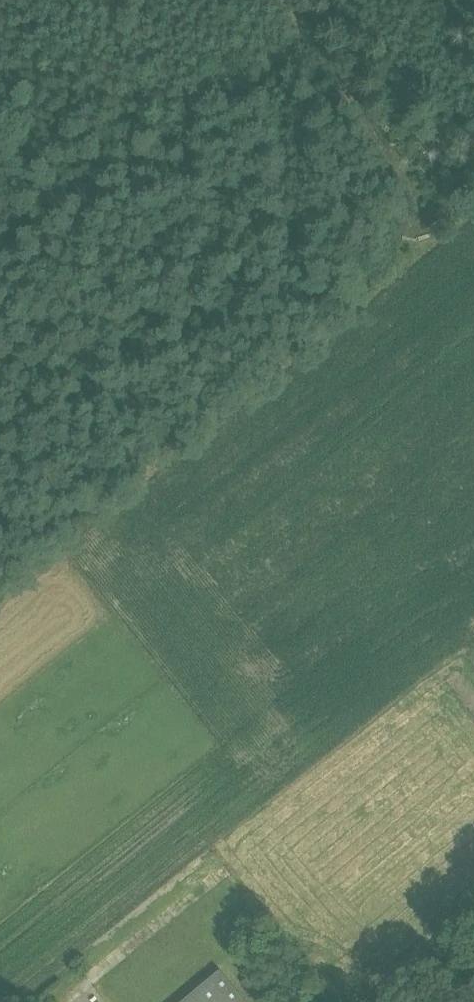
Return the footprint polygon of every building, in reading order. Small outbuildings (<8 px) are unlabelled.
[(220,969),(180,1001),(248,1001),(220,969)]
